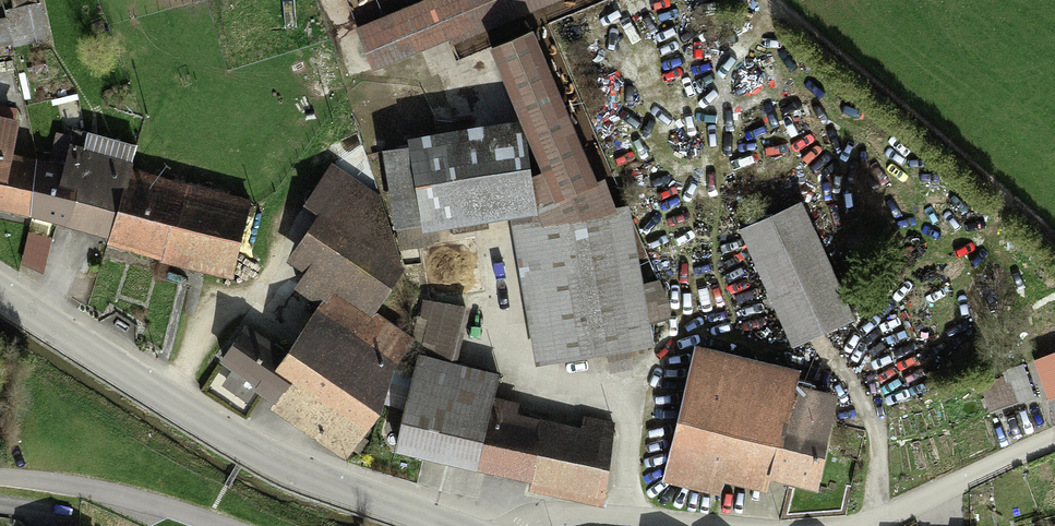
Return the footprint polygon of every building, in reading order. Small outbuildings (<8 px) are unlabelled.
[(13,20),(17,47),(43,44),(37,0),(11,0),(13,20)] [(353,33),(373,82),(577,0),(434,0),(353,33)] [(13,20),(0,22),(0,49),(17,47),(13,20)] [(526,219),(508,223),(529,366),(646,349),(643,326),(665,323),(660,291),(638,294),(627,215),(610,217),(608,197),(540,36),(487,59),(516,130),(526,219)] [(22,215),(31,166),(7,161),(12,125),(0,123),(0,211),(22,215)] [(516,130),(406,146),(407,155),(418,235),(508,223),(526,219),(516,130)] [(88,141),(82,163),(126,175),(132,153),(88,141)] [(418,235),(407,155),(381,159),(392,239),(418,235)] [(106,246),(126,175),(82,163),(67,158),(63,172),(49,223),(47,230),(106,246)] [(31,166),(22,215),(49,223),(63,172),(31,166)] [(126,175),(106,246),(229,280),(249,209),(126,175)] [(800,210),(740,237),(789,348),(849,321),(800,210)] [(332,297),(366,321),(397,277),(317,221),(286,265),(304,278),(290,298),(318,317),(332,297)] [(286,364),(262,398),(341,452),(411,352),(366,321),(332,297),(318,317),(286,364)] [(416,361),(449,369),(461,312),(423,304),(413,347),(419,348),(416,361)] [(262,398),(286,364),(244,335),(220,369),(262,398)] [(719,478),(764,489),(766,480),(786,391),(789,377),(695,356),(665,483),(715,495),(719,478)] [(416,361),(396,453),(472,470),(483,418),(492,378),(449,369),(416,361)] [(1007,380),(1015,404),(1032,399),(1022,370),(1006,375),(1007,380)] [(1007,380),(980,389),(988,413),(1015,404),(1007,380)] [(832,402),(786,391),(766,480),(812,491),(832,402)] [(578,439),(483,418),(472,470),(598,497),(612,431),(581,425),(578,439)]
